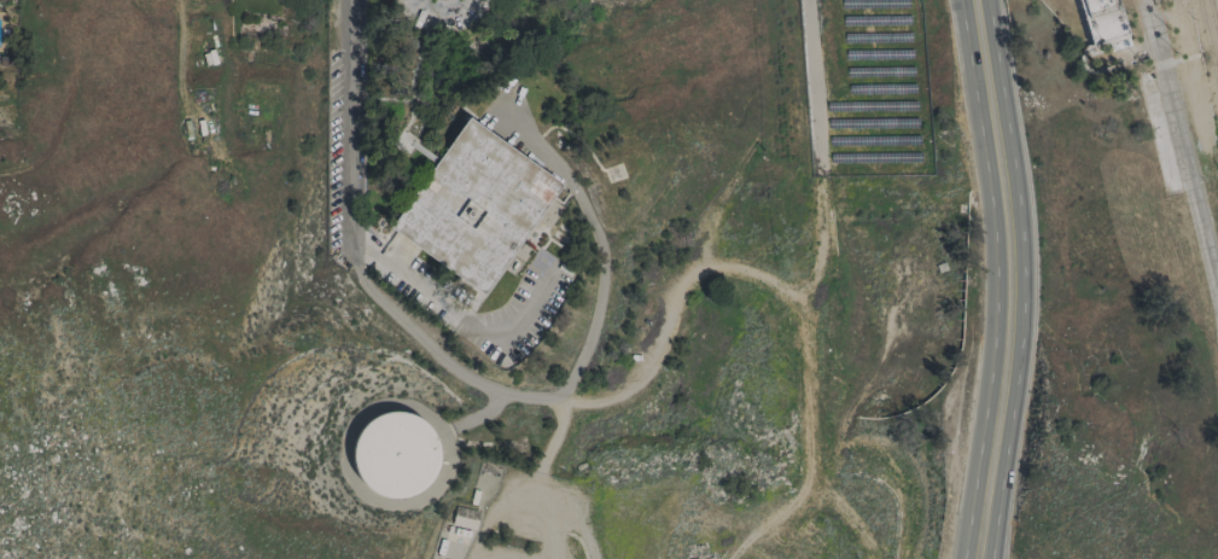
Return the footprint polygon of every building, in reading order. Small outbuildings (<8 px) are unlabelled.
[(1088,45),(1124,35),(1114,0),(1076,0),(1088,45)] [(561,181),(463,118),(389,231),(484,293),(510,254),(520,260),(528,248),(520,243),(561,181)] [(435,432),(418,420),(389,413),(363,431),(355,456),(361,482),(390,497),(410,490),(438,466),(435,432)] [(473,530),(478,512),(455,507),(451,524),(473,530)]
